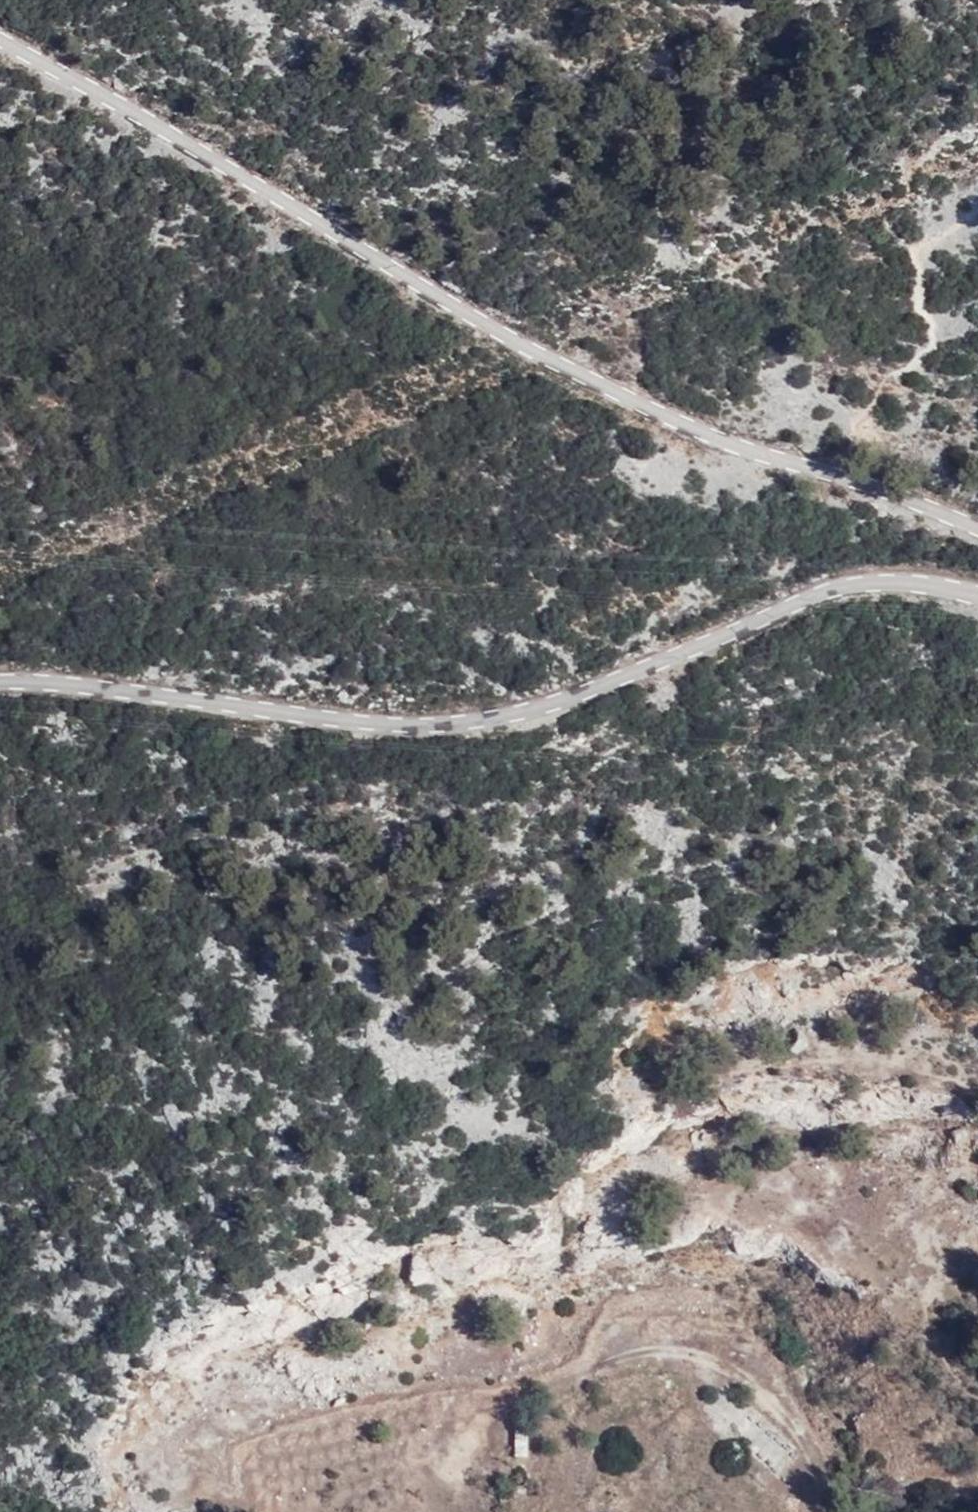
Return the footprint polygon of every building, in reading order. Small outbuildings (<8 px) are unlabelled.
[(513,1419),(513,1456),(527,1456),(528,1419),(513,1419)]
